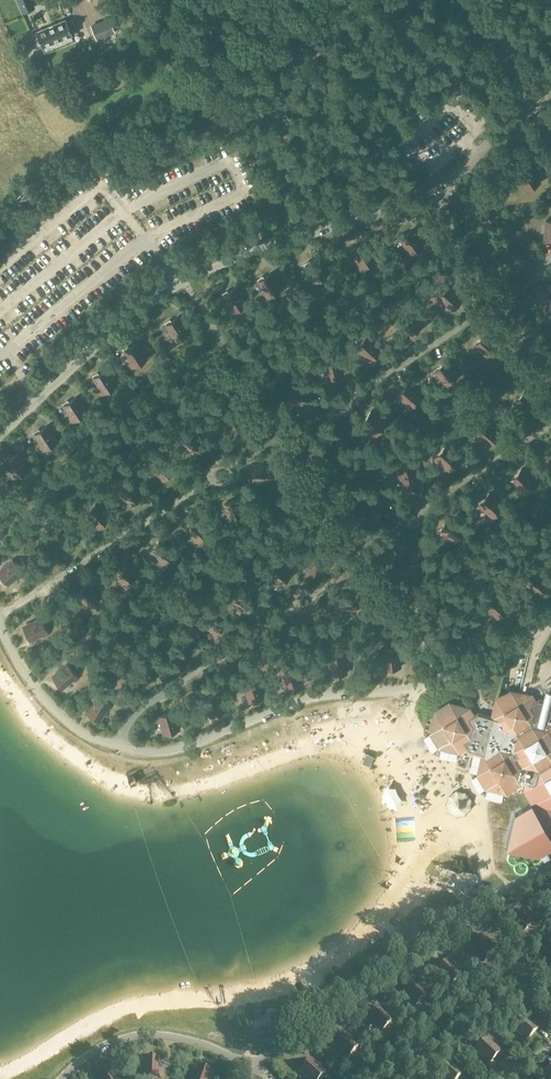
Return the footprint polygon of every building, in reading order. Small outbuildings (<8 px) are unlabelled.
[(109,17),(91,25),(97,40),(115,32),(109,17)] [(66,18),(36,31),(37,34),(33,35),(37,47),(42,45),(43,47),(45,52),(75,40),(73,35),(72,33),(78,31),(73,19),(67,21),(66,18)] [(530,166),(517,175),(524,186),(522,188),(525,192),(540,182),(534,173),(534,171),(532,168),(531,168),(530,166)] [(194,213),(203,212),(203,204),(194,205),(194,213)] [(413,230),(400,238),(408,249),(405,251),(408,256),(423,246),(417,236),(418,235),(416,232),(414,231),(413,230)] [(365,244),(352,252),(359,264),(357,265),(360,270),(375,260),(369,250),(369,249),(367,246),(366,245),(365,244)] [(318,258),(305,266),(313,278),(310,279),(313,284),(328,274),(322,264),(323,263),(320,260),(319,259),(318,258)] [(272,273),(259,281),(266,293),(264,294),(266,299),(282,289),(276,280),(276,278),(274,275),(273,275),(272,273)] [(442,301),(452,310),(463,299),(461,298),(461,296),(459,294),(457,294),(449,286),(436,300),(440,303),(442,301)] [(236,287),(223,296),(231,307),(228,309),(231,313),(246,303),(240,294),(241,293),(239,289),(237,289),(236,287)] [(544,299),(543,313),(541,312),(540,318),(550,318),(550,299),(544,299)] [(179,316),(166,325),(173,336),(171,338),(174,342),(189,332),(183,323),(183,321),(181,318),(180,318),(179,316)] [(485,333),(475,345),(485,354),(483,356),(487,360),(499,346),(491,339),(491,337),(488,335),(487,335),(485,333)] [(361,352),(371,361),(381,349),(380,348),(380,347),(377,344),(375,344),(367,337),(355,350),(359,354),(361,352)] [(137,343),(124,351),(132,363),(129,364),(132,369),(147,359),(141,349),(142,348),(140,345),(138,344),(137,343)] [(324,366),(328,379),(343,375),(342,373),(343,372),(342,368),(341,367),(338,357),(320,362),(322,367),(324,366)] [(445,360),(435,372),(445,381),(443,383),(447,387),(459,373),(451,366),(451,364),(448,362),(447,362),(445,360)] [(106,370),(93,378),(101,389),(99,391),(102,395),(117,385),(110,376),(111,374),(109,371),(107,371),(106,370)] [(408,384),(398,396),(408,405),(406,407),(410,410),(422,397),(414,389),(414,388),(411,385),(410,385),(408,384)] [(77,397),(64,406),(71,417),(69,419),(72,423),(87,413),(81,404),(81,402),(79,399),(78,399),(77,397)] [(371,411),(362,423),(373,431),(371,434),(376,437),(387,422),(378,416),(377,414),(374,412),(373,412),(371,411)] [(479,436),(489,445),(500,434),(498,433),(498,431),(495,429),(494,429),(486,421),(473,435),(477,438),(479,436)] [(48,426),(35,434),(42,446),(40,447),(42,452),(58,442),(52,433),(52,431),(50,428),(49,428),(48,426)] [(440,461),(450,470),(460,459),(459,458),(459,456),(456,453),(454,454),(446,446),(434,460),(438,463),(440,461)] [(18,454),(5,462),(12,474),(10,475),(13,480),(28,470),(22,461),(22,459),(20,456),(19,456),(18,454)] [(154,471),(164,481),(174,469),(173,468),(173,466),(170,464),(169,464),(160,456),(148,470),(152,474),(154,471)] [(254,466),(253,481),(267,482),(267,484),(272,485),(272,466),(261,466),(260,465),(257,465),(255,466),(254,466)] [(400,475),(404,488),(419,484),(418,482),(419,481),(418,477),(417,477),(414,466),(396,471),(397,476),(400,475)] [(522,469),(512,480),(522,489),(520,491),(524,495),(536,481),(528,474),(528,472),(525,470),(523,470),(522,469)] [(122,496),(132,505),(143,494),(141,492),(141,491),(138,488),(137,488),(129,481),(116,495),(120,498),(122,496)] [(490,494),(479,505),(490,514),(488,516),(492,520),(504,506),(495,499),(495,497),(493,495),(491,495),(490,494)] [(89,519),(100,528),(110,517),(108,515),(108,514),(105,511),(104,511),(96,504),(83,518),(87,521),(89,519)] [(196,518),(186,529),(196,538),(194,541),(198,544),(210,531),(202,523),(202,522),(199,519),(197,519),(196,518)] [(448,518),(441,531),(452,538),(451,540),(455,543),(465,527),(455,522),(455,520),(452,518),(450,519),(448,518)] [(161,539),(150,551),(160,560),(158,562),(162,566),(175,552),(166,544),(166,543),(164,540),(162,540),(161,539)] [(9,584),(19,575),(21,578),(25,574),(13,560),(5,567),(3,567),(0,570),(0,571),(0,574),(9,584)] [(123,562),(113,573),(123,582),(121,585),(125,588),(137,574),(129,567),(129,565),(126,563),(125,563),(123,562)] [(87,583),(77,595),(87,604),(85,606),(89,609),(101,596),(93,588),(92,587),(90,584),(88,584),(87,583)] [(488,609),(498,618),(508,606),(507,605),(507,604),(504,601),(502,601),(494,594),(482,607),(486,611),(488,609)] [(24,627),(31,641),(43,635),(44,637),(49,635),(41,619),(31,624),(29,623),(26,625),(25,626),(24,627)] [(383,655),(385,669),(400,667),(400,665),(401,664),(400,660),(399,659),(398,648),(380,650),(380,656),(383,655)] [(330,662),(331,676),(346,674),(346,672),(347,671),(347,667),(346,666),(344,655),(326,657),(327,662),(330,662)] [(53,677),(63,688),(73,680),(75,682),(79,678),(67,664),(59,672),(57,672),(55,674),(54,676),(53,677)] [(245,690),(250,702),(265,697),(264,695),(264,693),(263,690),(262,689),(257,679),(241,686),(242,691),(245,690)] [(433,730),(441,744),(457,748),(464,744),(468,751),(479,754),(483,760),(480,771),(488,785),(527,795),(533,805),(516,815),(507,848),(541,854),(550,848),(550,702),(550,701),(550,692),(546,691),(544,700),(539,699),(532,703),(528,696),(512,692),(498,701),(493,716),(478,713),(471,716),(467,710),(451,706),(437,714),(433,730)] [(206,704),(211,717),(225,711),(224,709),(225,708),(223,704),(222,704),(217,693),(201,701),(203,706),(206,704)] [(87,713),(100,721),(107,709),(109,710),(112,706),(96,696),(91,706),(89,706),(87,710),(88,711),(87,713)] [(161,721),(164,734),(179,730),(179,728),(179,727),(178,723),(177,722),(174,712),(156,717),(158,722),(161,721)] [(408,730),(398,735),(400,740),(410,735),(408,730)] [(403,784),(425,783),(425,776),(428,776),(428,766),(421,766),(420,749),(402,750),(403,784)] [(374,756),(367,753),(363,763),(370,766),(374,756)] [(386,772),(387,759),(375,758),(374,771),(386,772)] [(517,912),(507,924),(517,933),(515,935),(519,938),(531,925),(523,917),(523,916),(520,913),(518,913),(517,912)] [(482,936),(472,947),(482,956),(480,959),(484,962),(496,948),(488,941),(488,939),(485,937),(483,937),(482,936)] [(448,961),(437,972),(448,981),(446,983),(450,987),(462,973),(453,966),(453,964),(451,962),(449,962),(448,961)] [(412,983),(401,994),(412,1003),(410,1005),(414,1009),(426,995),(417,988),(417,986),(415,984),(413,984),(412,983)] [(378,1008),(368,1020),(378,1029),(376,1031),(380,1034),(392,1021),(384,1013),(384,1012),(381,1009),(379,1009),(378,1008)] [(259,1009),(253,1012),(256,1020),(263,1017),(262,1014),(266,1012),(265,1009),(260,1011),(259,1009)] [(517,1031),(527,1040),(538,1029),(536,1028),(536,1026),(534,1024),(532,1024),(524,1016),(511,1030),(515,1033),(517,1031)] [(344,1034),(334,1045),(344,1054),(342,1057),(346,1060),(358,1046),(350,1039),(350,1037),(347,1035),(346,1035),(344,1034)] [(480,1055),(490,1064),(501,1052),(499,1051),(499,1050),(496,1047),(495,1047),(487,1040),(474,1053),(478,1057),(480,1055)] [(160,1073),(160,1059),(145,1059),(145,1061),(144,1062),(144,1065),(145,1067),(144,1078),(163,1078),(163,1073),(160,1073)] [(301,1072),(309,1078),(320,1078),(325,1073),(317,1066),(317,1064),(314,1061),(312,1062),(311,1060),(301,1072)] [(445,1078),(457,1078),(462,1074),(461,1073),(461,1071),(458,1068),(456,1069),(448,1061),(436,1075),(440,1078),(442,1076),(445,1078)] [(213,1072),(199,1067),(198,1068),(197,1069),(195,1073),(196,1074),(194,1078),(211,1078),(213,1072)] [(110,1068),(97,1077),(98,1078),(117,1078),(110,1068)]
